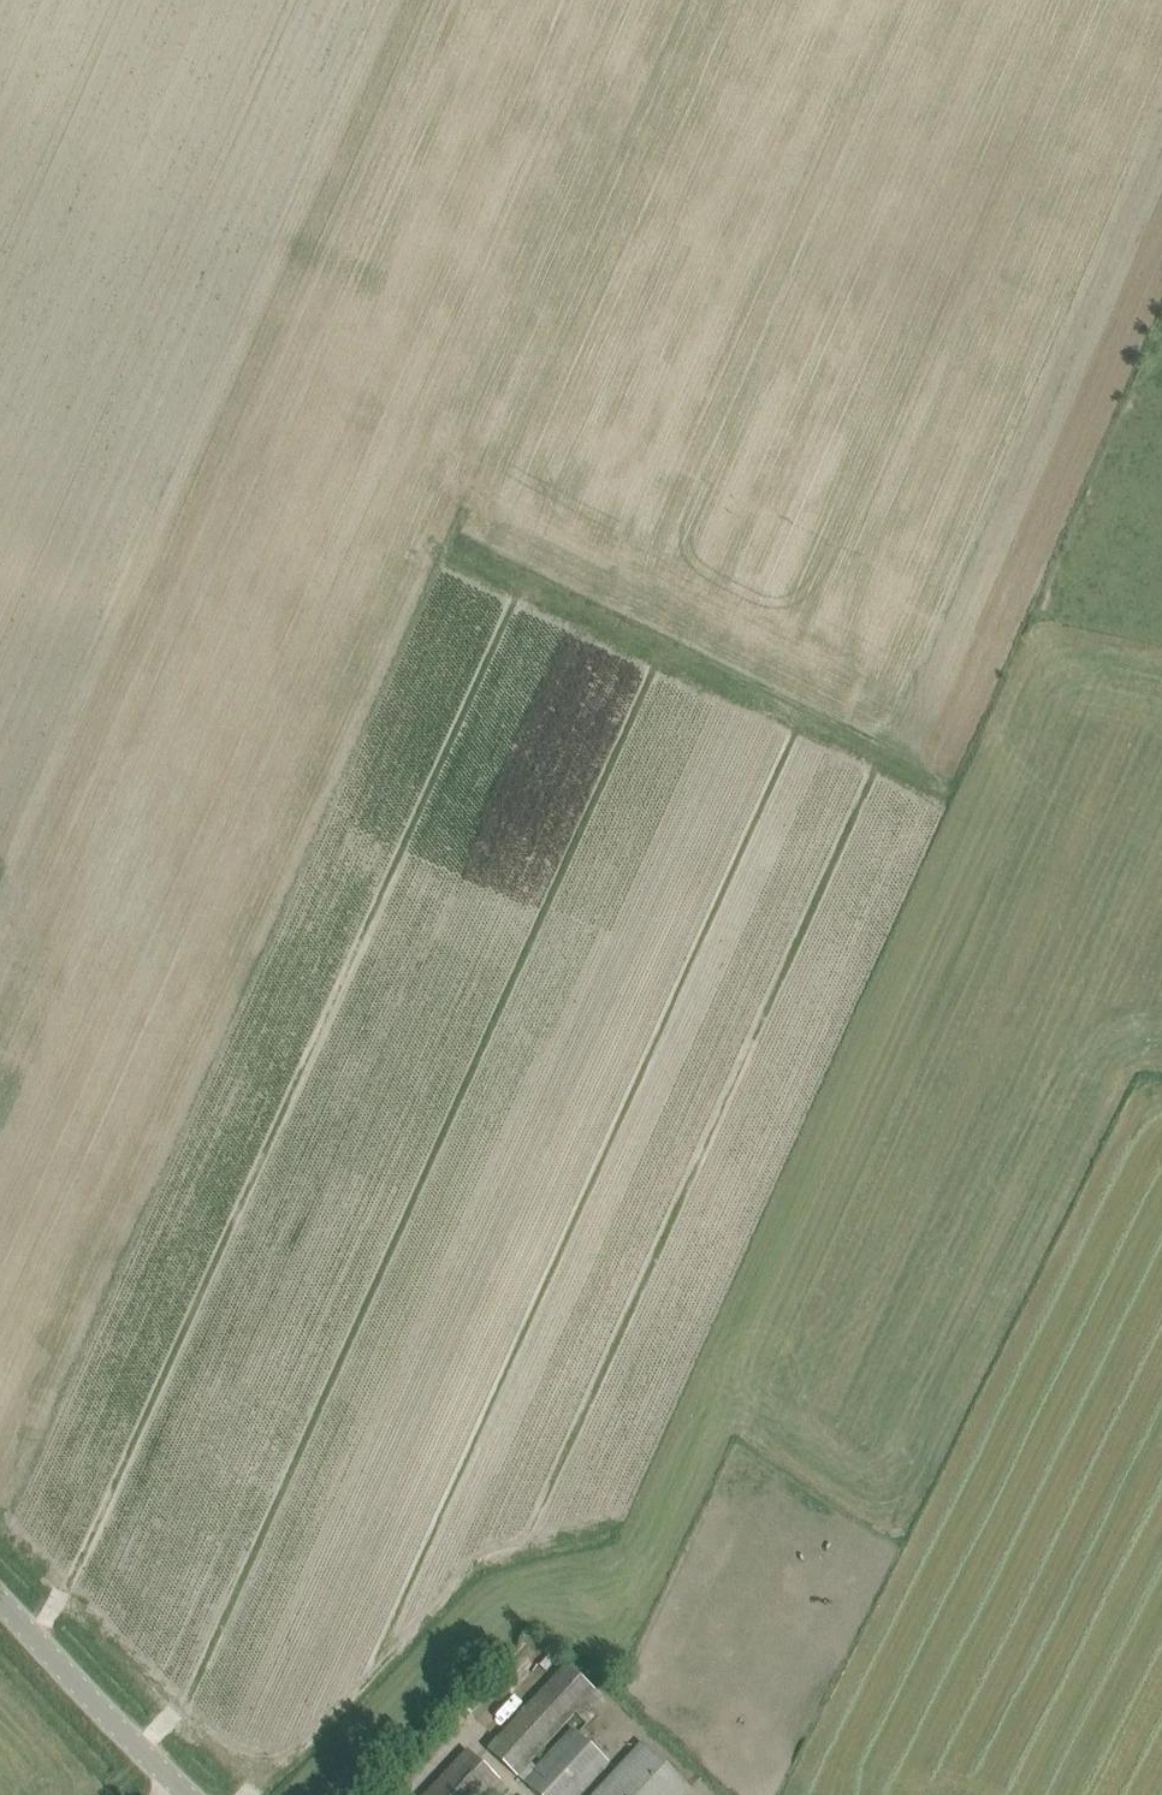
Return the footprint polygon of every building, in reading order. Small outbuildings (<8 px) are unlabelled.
[(487,1747),(541,1794),(576,1794),(607,1760),(572,1729),(536,1770),(529,1763),(595,1689),(563,1660),(487,1747)] [(692,1791),(644,1745),(596,1794),(689,1794),(692,1791)] [(422,1794),(484,1794),(498,1779),(464,1748),(422,1794)]
